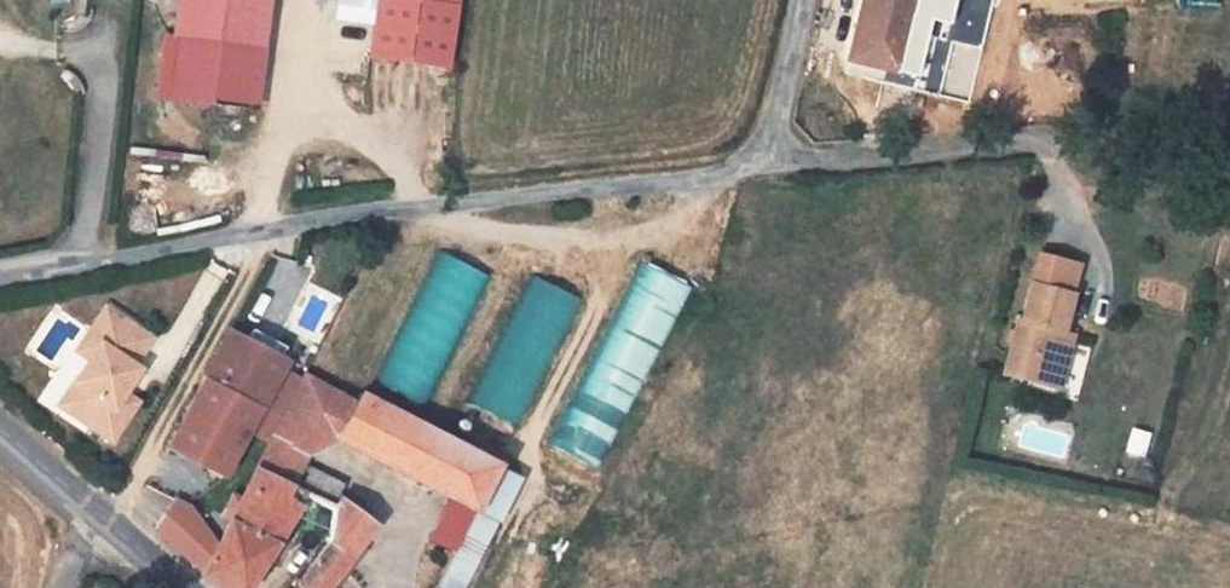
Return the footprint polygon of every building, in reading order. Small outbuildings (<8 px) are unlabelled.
[(154,41),(141,40),(132,102),(218,115),(235,0),(161,0),(154,41)] [(329,63),(407,75),(418,0),(338,0),(329,63)] [(912,7),(892,1),(892,0),(838,0),(823,55),(892,75),(912,7)] [(1027,367),(1061,375),(1070,334),(1059,332),(1068,293),(1066,293),(1073,263),(1035,254),(1019,322),(1015,321),(1002,376),(1024,382),(1027,367)] [(581,301),(533,275),(466,400),(513,425),(581,301)] [(680,310),(631,285),(546,441),(595,467),(680,310)] [(130,324),(87,292),(68,317),(80,325),(68,341),(36,385),(87,424),(105,399),(92,391),(102,375),(117,353),(112,349),(130,324)] [(68,341),(80,325),(68,317),(56,333),(68,341)] [(288,372),(287,358),(225,327),(200,374),(267,409),(288,372)] [(1024,382),(1058,390),(1061,375),(1027,367),(1024,382)] [(300,378),(288,372),(267,409),(252,435),(268,444),(254,465),(292,486),(299,480),(334,502),(339,494),(346,483),(307,458),(339,445),(450,499),(475,511),(501,464),(361,389),(355,401),(304,371),(300,378)] [(162,445),(224,481),(252,435),(267,409),(200,374),(162,445)] [(115,385),(102,375),(92,391),(105,399),(115,385)] [(501,464),(475,511),(455,551),(436,586),(440,587),(466,587),(525,476),(501,464)] [(280,539),(301,504),(288,499),(292,486),(254,465),(228,516),(280,539)] [(330,540),(290,587),(330,587),(379,525),(339,494),(334,502),(330,540)] [(199,576),(216,540),(192,504),(177,498),(147,535),(199,576)] [(455,551),(475,511),(450,499),(430,539),(455,551)] [(228,516),(216,540),(199,576),(214,587),(246,587),(280,539),(228,516)]
